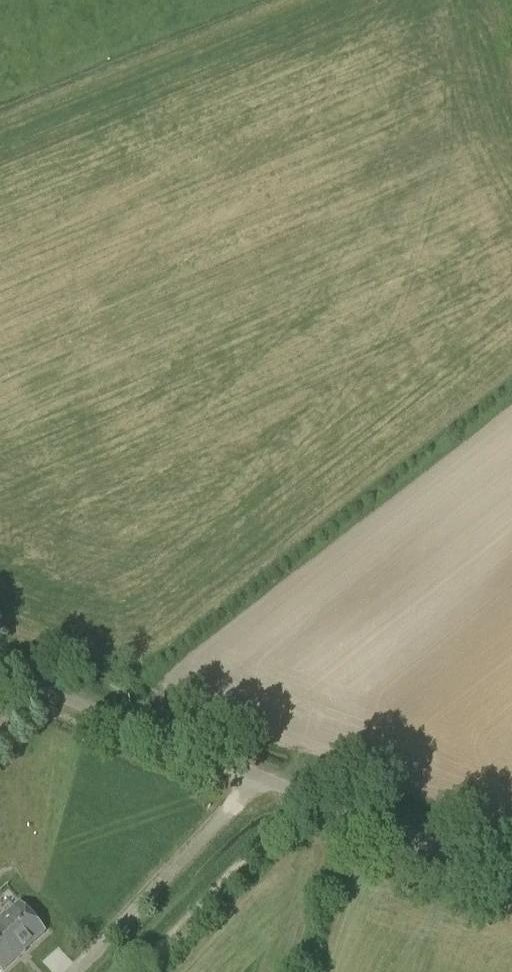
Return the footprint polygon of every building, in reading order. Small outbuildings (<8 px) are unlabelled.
[(48,931),(22,903),(0,923),(0,965),(5,971),(48,931)]
